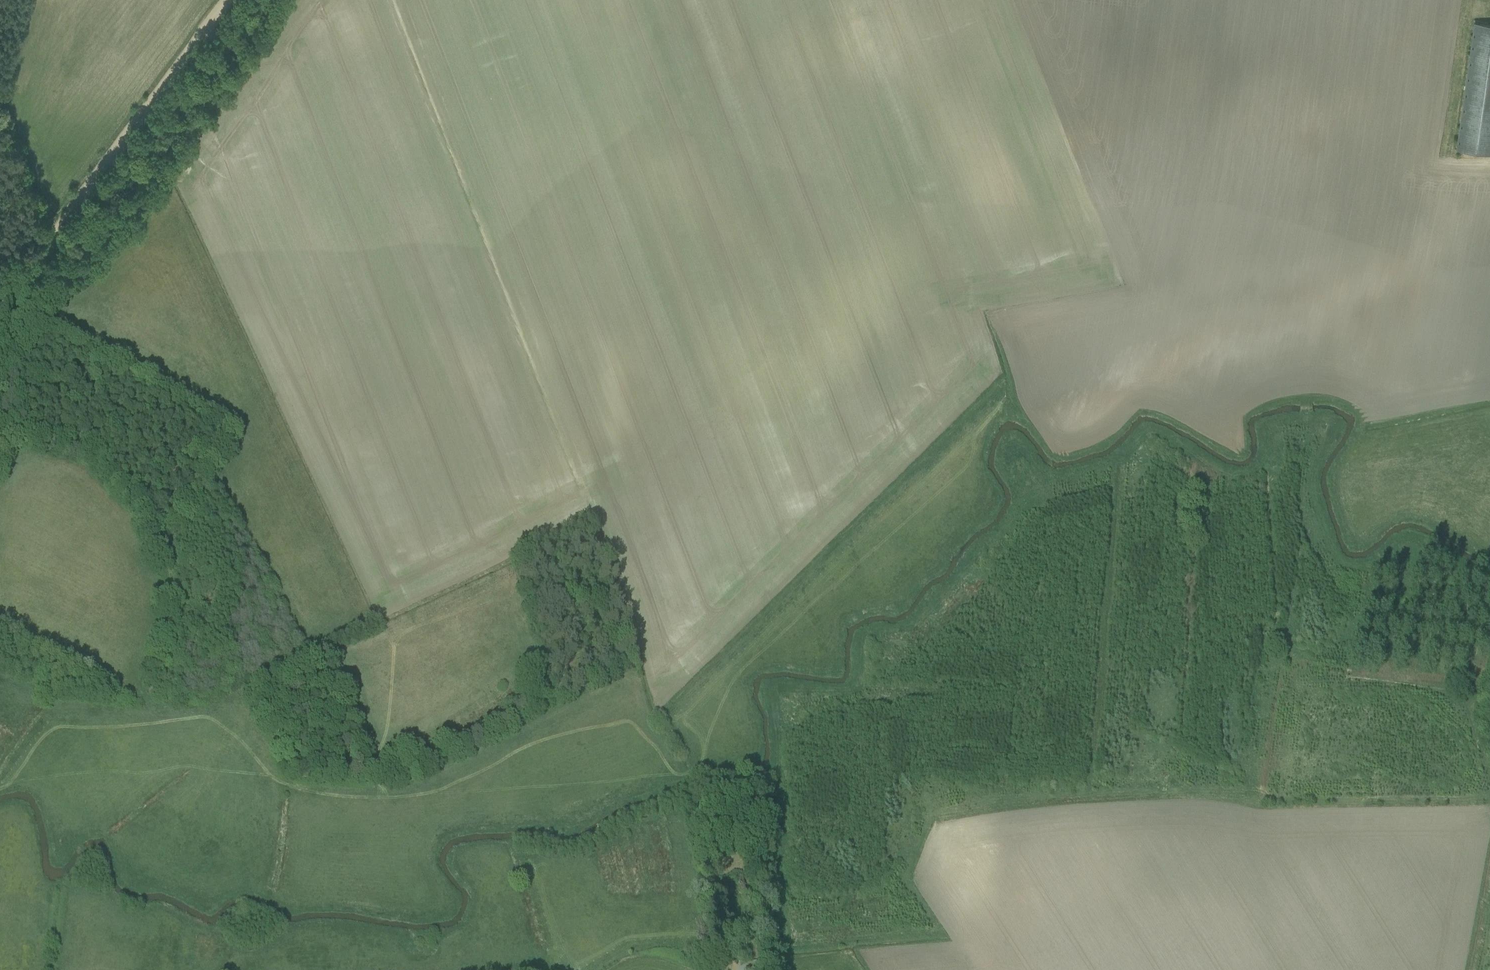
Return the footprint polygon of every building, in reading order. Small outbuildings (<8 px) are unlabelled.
[(1475,17),(1455,144),(1489,150),(1489,20),(1475,17)]
